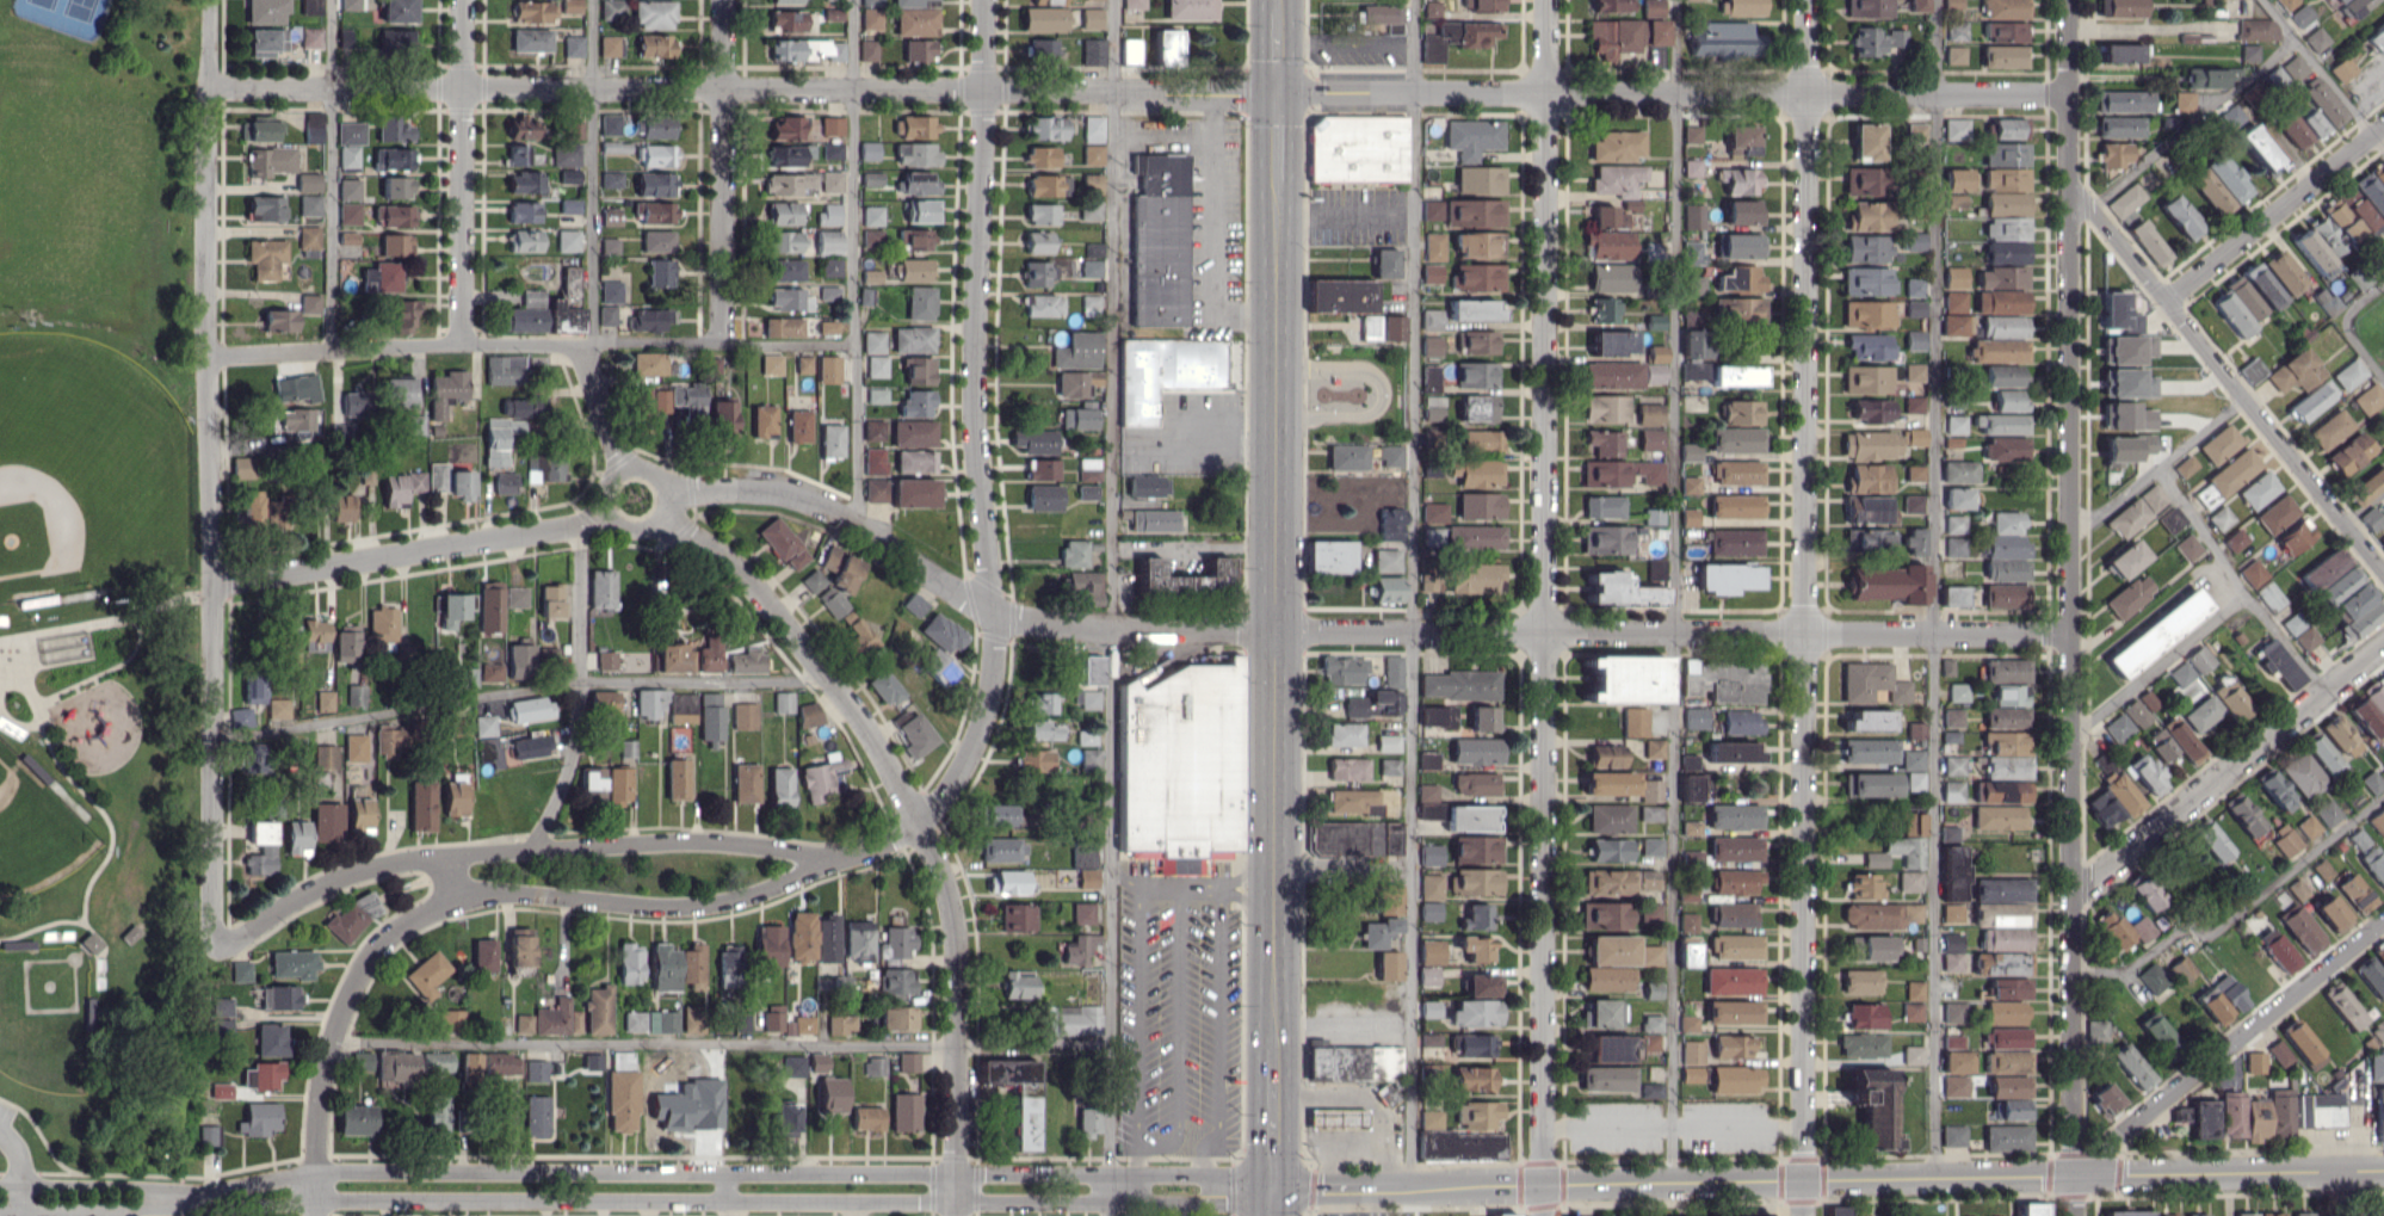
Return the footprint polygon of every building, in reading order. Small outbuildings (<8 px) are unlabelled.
[(247,23),(283,24),(283,13),(288,13),(288,0),(247,0),(247,23)] [(322,14),(322,0),(303,0),(303,14),(322,14)] [(361,0),(341,0),(341,9),(361,10),(361,0)] [(382,22),(414,23),(415,0),(382,0),(382,22)] [(581,13),(581,0),(563,0),(563,12),(581,13)] [(624,20),(625,0),(602,0),(601,19),(624,20)] [(647,0),(636,0),(635,28),(673,29),(674,1),(647,0)] [(1123,9),(1145,9),(1145,0),(1123,0),(1123,9)] [(1215,20),(1215,0),(1165,0),(1165,19),(1215,20)] [(1497,4),(1504,4),(1504,0),(1462,0),(1462,12),(1497,11),(1497,4)] [(1593,12),(1633,11),(1633,0),(1592,0),(1593,12)] [(1643,16),(1663,16),(1663,0),(1643,0),(1643,16)] [(1764,0),(1725,0),(1725,1),(1720,1),(1720,15),(1764,15),(1764,0)] [(1891,18),(1892,0),(1846,0),(1846,17),(1891,18)] [(1927,11),(1927,0),(1909,0),(1909,11),(1927,11)] [(1962,0),(1944,0),(1944,9),(1962,8),(1962,0)] [(2027,19),(2027,0),(1983,0),(1982,18),(2027,19)] [(2144,16),(2144,0),(2098,0),(2098,16),(2144,16)] [(2299,0),(2276,0),(2286,11),(2299,0)] [(2350,20),(2374,0),(2346,0),(2339,6),(2350,20)] [(549,1),(514,1),(514,22),(549,22),(549,1)] [(1440,16),(1440,1),(1424,1),(1424,17),(1440,16)] [(2288,14),(2299,28),(2314,16),(2302,2),(2288,14)] [(1402,5),(1361,4),(1361,23),(1387,24),(1387,33),(1402,34),(1402,5)] [(862,29),(882,29),(882,7),(862,8),(862,29)] [(1023,31),(1065,31),(1066,7),(1023,7),(1023,31)] [(896,34),(937,35),(937,8),(897,8),(896,34)] [(1082,29),(1102,29),(1101,8),(1082,9),(1082,29)] [(805,11),(770,10),(770,30),(805,30),(805,11)] [(2275,18),(2237,19),(2237,41),(2275,40),(2275,18)] [(1638,19),(1588,20),(1588,37),(1592,37),(1593,61),(1614,61),(1614,52),(1639,51),(1638,19)] [(1640,19),(1640,45),(1667,45),(1667,19),(1640,19)] [(1421,62),(1443,63),(1443,43),(1456,43),(1456,22),(1437,21),(1437,34),(1422,34),(1421,62)] [(1750,22),(1690,21),(1690,56),(1763,57),(1763,33),(1750,33),(1750,22)] [(1966,21),(1946,22),(1947,39),(1966,39),(1966,21)] [(1986,41),(2025,42),(2025,22),(1986,21),(1986,41)] [(2364,38),(2376,53),(2383,46),(2383,21),(2364,38)] [(1502,22),(1457,22),(1456,48),(1485,48),(1485,38),(1502,38),(1502,22)] [(2314,52),(2329,40),(2317,26),(2303,38),(2314,52)] [(322,27),(302,28),(302,47),(322,47),(322,27)] [(1852,54),(1879,55),(1879,27),(1852,27),(1852,54)] [(286,29),(249,29),(249,56),(274,56),(274,50),(286,50),(286,29)] [(413,30),(380,29),(380,54),(413,54),(413,30)] [(551,51),(551,29),(512,29),(512,51),(551,51)] [(1905,29),(1888,29),(1888,46),(1905,46),(1905,29)] [(1178,30),(1155,30),(1155,65),(1178,65),(1178,30)] [(673,34),(639,34),(638,56),(672,57),(673,34)] [(583,35),(564,35),(565,57),(583,56),(583,35)] [(600,56),(623,56),(624,35),(601,35),(600,56)] [(1056,61),(1055,38),(1030,39),(1030,62),(1056,61)] [(1105,65),(1105,38),(1083,38),(1082,65),(1105,65)] [(934,40),(905,39),(904,60),(933,61),(934,40)] [(1139,63),(1139,39),(1122,39),(1122,63),(1139,63)] [(844,61),(844,40),(770,40),(770,60),(815,60),(815,55),(827,55),(827,61),(844,61)] [(877,60),(877,40),(860,40),(860,60),(877,60)] [(2142,61),(2142,43),(2100,45),(2101,62),(2142,61)] [(2241,60),(2257,61),(2258,45),(2241,44),(2241,60)] [(2025,68),(2025,45),(1982,45),(1982,67),(2025,68)] [(1945,63),(1964,63),(1965,46),(1946,46),(1945,63)] [(2309,70),(2295,53),(2279,66),(2293,83),(2309,70)] [(2328,68),(2340,82),(2356,69),(2344,55),(2328,68)] [(2185,88),(2223,88),(2223,68),(2185,68),(2185,88)] [(2332,128),(2348,115),(2316,75),(2299,88),(2332,128)] [(2095,111),(2151,112),(2152,91),(2095,91),(2095,111)] [(2193,91),(2173,91),(2174,113),(2193,113),(2193,91)] [(2244,118),(2233,103),(2218,114),(2229,129),(2244,118)] [(2298,116),(2314,139),(2327,130),(2311,108),(2298,116)] [(2273,125),(2298,151),(2312,137),(2288,111),(2273,125)] [(305,143),(322,143),(323,112),(307,112),(305,143)] [(621,135),(621,114),(601,114),(601,135),(621,135)] [(276,115),(251,115),(251,122),(242,122),(241,140),(276,140),(276,115)] [(413,140),(413,125),(403,125),(403,115),(378,116),(379,141),(413,140)] [(802,116),(771,116),(770,139),(802,139),(802,116)] [(821,135),(843,135),(843,116),(821,116),(821,135)] [(936,137),(936,117),(894,116),(893,136),(936,137)] [(1065,139),(1065,117),(1028,116),(1028,139),(1065,139)] [(1083,142),(1103,142),(1103,116),(1084,116),(1083,142)] [(1406,117),(1309,116),(1308,180),(1405,181),(1406,117)] [(2096,137),(2142,138),(2142,117),(2096,116),(2096,137)] [(510,139),(536,138),(535,118),(509,118),(510,139)] [(583,138),(583,119),(567,118),(566,138),(583,138)] [(673,136),(673,118),(634,118),(634,136),(673,136)] [(1968,118),(1944,118),(1944,140),(1968,139),(1968,118)] [(2027,118),(1991,118),(1992,138),(2027,137),(2027,118)] [(1502,119),(1445,120),(1446,149),(1458,149),(1458,163),(1477,163),(1477,149),(1502,149),(1502,119)] [(338,122),(338,144),(366,144),(365,121),(338,122)] [(2235,135),(2268,177),(2284,164),(2251,122),(2235,135)] [(1881,160),(1880,123),(1853,124),(1853,160),(1881,160)] [(1907,123),(1907,143),(1926,143),(1925,123),(1907,123)] [(1700,143),(1700,125),(1684,124),(1683,142),(1700,143)] [(1727,155),(1756,155),(1757,125),(1727,125),(1727,155)] [(1643,131),(1598,130),(1598,141),(1591,140),(1591,160),(1633,161),(1633,156),(1643,156),(1643,131)] [(878,141),(861,141),(860,160),(878,160),(878,141)] [(843,143),(823,142),(823,158),(842,159),(843,143)] [(937,142),(895,143),(896,166),(937,165),(937,142)] [(2027,143),(1984,142),(1984,166),(2026,166),(2027,143)] [(2128,142),(2099,143),(2100,166),(2129,166),(2128,142)] [(580,166),(581,143),(554,143),(553,166),(580,166)] [(640,144),(639,165),(674,167),(675,146),(640,144)] [(1082,164),(1103,165),(1103,144),(1083,144),(1082,164)] [(359,145),(340,145),(340,168),(359,168),(359,145)] [(527,145),(507,145),(508,165),(542,164),(542,153),(527,153),(527,145)] [(770,166),(803,166),(803,158),(813,158),(813,145),(769,146),(770,166)] [(1057,166),(1056,146),(1027,146),(1027,167),(1057,166)] [(295,172),(296,148),(249,147),(248,177),(269,177),(269,172),(295,172)] [(412,149),(375,148),(374,169),(412,170),(412,149)] [(2252,188),(2217,151),(2201,166),(2236,203),(2252,188)] [(1184,325),(1186,154),(1132,154),(1132,173),(1140,173),(1139,194),(1132,194),(1131,325),(1184,325)] [(1683,159),(1684,176),(1700,176),(1700,159),(1683,159)] [(2383,192),(2383,161),(2382,159),(2366,172),(2383,192)] [(1645,180),(1646,166),(1595,165),(1594,177),(1590,177),(1590,192),(1619,193),(1619,198),(1634,198),(1635,180),(1645,180)] [(1503,167),(1456,166),(1456,193),(1503,193),(1503,167)] [(1844,194),(1883,195),(1884,168),(1845,167),(1844,194)] [(1725,194),(1757,194),(1757,179),(1756,179),(1756,169),(1717,168),(1717,180),(1726,180),(1725,194)] [(1945,190),(1970,191),(1970,169),(1945,168),(1945,190)] [(2027,168),(1983,168),(1984,190),(2027,190),(2027,168)] [(2222,216),(2235,202),(2199,168),(2186,182),(2222,216)] [(560,183),(580,183),(580,169),(560,170),(560,183)] [(622,171),(601,171),(602,187),(622,187),(622,171)] [(822,191),(842,192),(843,171),(822,171),(822,191)] [(2383,222),(2383,194),(2366,171),(2352,183),(2383,222)] [(509,192),(544,193),(544,173),(509,172),(509,192)] [(638,196),(675,196),(675,172),(638,172),(638,196)] [(882,186),(882,172),(862,172),(862,186),(882,186)] [(904,172),(904,181),(896,181),(895,193),(936,194),(936,172),(904,172)] [(298,192),(321,192),(320,173),(298,173),(298,192)] [(765,174),(765,193),(815,193),(815,174),(765,174)] [(1101,174),(1083,174),(1083,191),(1101,192),(1101,174)] [(1028,195),(1069,196),(1069,175),(1028,175),(1028,195)] [(383,197),(411,198),(411,177),(384,177),(383,197)] [(361,179),(340,179),(340,199),(360,199),(361,179)] [(2119,219),(2145,196),(2132,181),(2106,204),(2119,219)] [(2335,196),(2364,232),(2377,221),(2348,186),(2335,196)] [(2027,192),(1985,192),(1984,215),(2027,216),(2027,192)] [(2158,206),(2188,241),(2203,228),(2173,193),(2158,206)] [(321,194),(300,194),(300,215),(321,215),(321,194)] [(1965,207),(1965,194),(1946,194),(1946,207),(1965,207)] [(249,220),(283,220),(283,196),(249,196),(249,220)] [(2320,210),(2348,242),(2362,229),(2333,197),(2320,210)] [(939,222),(938,199),(906,200),(906,222),(939,222)] [(1503,199),(1446,199),(1446,226),(1504,226),(1503,199)] [(1080,220),(1101,221),(1101,201),(1080,200),(1080,220)] [(1422,200),(1423,219),(1442,219),(1442,200),(1422,200)] [(1761,200),(1725,200),(1725,224),(1760,225),(1761,200)] [(674,201),(634,202),(634,214),(641,214),(641,223),(675,222),(674,201)] [(1847,229),(1889,230),(1889,202),(1852,201),(1851,213),(1847,213),(1847,229)] [(540,222),(540,202),(510,202),(510,222),(540,222)] [(767,224),(799,225),(800,202),(768,202),(767,224)] [(361,224),(361,203),(339,203),(339,224),(361,224)] [(817,225),(840,225),(840,204),(824,203),(824,212),(817,212),(817,225)] [(1058,204),(1028,203),(1027,225),(1057,225),(1058,204)] [(1684,228),(1704,229),(1705,204),(1684,203),(1684,228)] [(411,227),(412,217),(415,217),(415,205),(375,205),(375,220),(380,220),(380,227),(411,227)] [(1627,226),(1627,211),(1615,212),(1615,205),(1591,205),(1592,227),(1627,226)] [(883,206),(863,206),(863,225),(883,225),(883,206)] [(602,226),(620,226),(620,207),(602,207),(602,226)] [(2027,216),(1986,217),(1986,239),(2027,239),(2027,216)] [(2332,256),(2345,245),(2321,216),(2308,227),(2332,256)] [(2170,256),(2140,217),(2125,228),(2156,267),(2170,256)] [(321,226),(300,226),(300,249),(321,249),(321,226)] [(2334,264),(2304,228),(2289,241),(2320,276),(2334,264)] [(558,251),(579,252),(579,230),(558,229),(558,251)] [(643,252),(674,251),(673,229),(642,230),(643,252)] [(883,229),(863,229),(863,245),(883,245),(883,229)] [(932,230),(899,229),(898,250),(932,250),(932,230)] [(540,230),(509,230),(509,251),(541,251),(540,230)] [(799,252),(799,230),(768,231),(768,253),(799,252)] [(840,253),(840,230),(817,230),(817,253),(840,253)] [(1051,253),(1051,232),(1026,231),(1026,253),(1051,253)] [(1503,257),(1503,232),(1455,231),(1455,256),(1503,257)] [(1634,231),(1584,231),(1584,246),(1590,246),(1590,259),(1634,259),(1634,231)] [(357,232),(340,232),(340,242),(357,242),(357,232)] [(1425,260),(1445,260),(1444,232),(1425,232),(1425,260)] [(1925,233),(1901,232),(1900,250),(1924,250),(1925,233)] [(1716,257),(1760,258),(1760,234),(1717,233),(1716,257)] [(381,255),(412,255),(412,234),(381,234),(381,255)] [(1845,262),(1889,262),(1890,235),(1845,235),(1845,262)] [(618,254),(618,238),(601,238),(601,254),(618,254)] [(286,240),(247,239),(247,263),(253,263),(253,280),(278,280),(278,262),(286,262),(286,240)] [(1682,264),(1703,264),(1703,241),(1682,241),(1682,264)] [(2027,242),(1985,241),(1985,264),(2027,264),(2027,242)] [(1084,243),(1084,257),(1103,256),(1102,242),(1084,243)] [(2305,285),(2282,247),(2263,259),(2285,297),(2305,285)] [(1398,249),(1374,248),(1373,277),(1397,278),(1398,249)] [(672,258),(649,259),(649,287),(673,286),(672,258)] [(822,277),(841,276),(841,258),(822,258),(822,277)] [(899,282),(930,281),(930,258),(899,258),(899,282)] [(803,280),(803,259),(768,260),(769,281),(803,280)] [(1101,260),(1081,259),(1081,277),(1101,277),(1101,260)] [(374,269),(363,268),(363,291),(399,292),(400,262),(374,261),(374,269)] [(2284,299),(2252,261),(2239,272),(2270,311),(2284,299)] [(1024,286),(1048,287),(1048,279),(1056,279),(1056,262),(1024,262),(1024,286)] [(1441,264),(1421,264),(1422,283),(1441,283),(1441,264)] [(1504,264),(1452,264),(1452,290),(1503,290),(1504,264)] [(1634,264),(1590,264),(1590,291),(1633,292),(1634,264)] [(1757,265),(1725,266),(1725,275),(1716,275),(1717,291),(1763,290),(1763,274),(1757,274),(1757,265)] [(1893,267),(1843,267),(1843,294),(1893,295),(1893,267)] [(1966,288),(1966,267),(1945,267),(1945,288),(1966,288)] [(1978,287),(2026,288),(2026,267),(1978,267),(1978,287)] [(2250,321),(2264,311),(2239,274),(2225,284),(2250,321)] [(1704,276),(1683,276),(1684,294),(1704,294),(1704,276)] [(1905,278),(1905,296),(1923,296),(1924,278),(1905,278)] [(1308,312),(1374,311),(1374,279),(1307,280),(1308,312)] [(622,302),(621,280),(601,281),(601,303),(622,302)] [(820,299),(839,300),(839,286),(820,286),(820,299)] [(934,320),(934,286),(908,286),(907,320),(934,320)] [(808,288),(769,288),(769,309),(808,309),(808,288)] [(544,307),(543,289),(523,289),(523,307),(544,307)] [(2256,326),(2223,289),(2208,302),(2241,339),(2256,326)] [(2026,290),(1975,290),(1975,313),(2026,312),(2026,290)] [(1945,312),(1966,312),(1966,291),(1945,291),(1945,312)] [(2126,291),(2102,292),(2102,328),(2123,327),(2123,333),(2141,333),(2141,313),(2127,314),(2126,291)] [(320,294),(302,294),(301,312),(319,312),(320,294)] [(1027,315),(1062,316),(1062,295),(1027,294),(1027,315)] [(1099,295),(1082,295),(1082,315),(1099,315),(1099,295)] [(1592,298),(1592,323),(1616,322),(1615,297),(1592,298)] [(1714,323),(1763,324),(1764,298),(1714,297),(1714,323)] [(549,331),(581,331),(582,307),(560,307),(561,300),(549,299),(549,331)] [(1498,320),(1498,299),(1449,300),(1450,320),(1498,320)] [(415,300),(393,300),(394,333),(415,333),(415,300)] [(1892,300),(1844,301),(1844,327),(1893,326),(1892,300)] [(1924,300),(1906,300),(1906,317),(1924,317),(1924,300)] [(2342,307),(2337,300),(2330,306),(2325,300),(2319,305),(2329,317),(2342,307)] [(600,325),(616,325),(616,305),(600,306),(600,325)] [(544,332),(545,309),(503,308),(502,331),(544,332)] [(296,310),(265,309),(264,331),(295,331),(296,310)] [(1421,328),(1440,329),(1441,309),(1421,309),(1421,328)] [(1701,309),(1683,309),(1683,327),(1701,327),(1701,309)] [(628,330),(669,330),(668,310),(628,311),(628,330)] [(1403,340),(1404,315),(1362,314),(1361,339),(1403,340)] [(1664,314),(1647,314),(1647,329),(1663,329),(1664,314)] [(1968,336),(1968,327),(1972,327),(1973,315),(1942,314),(1942,335),(1968,336)] [(2026,338),(2026,316),(1982,315),(1981,337),(2026,338)] [(802,336),(802,317),(764,318),(765,337),(802,336)] [(838,320),(820,321),(820,334),(838,334),(838,320)] [(934,326),(894,327),(894,353),(934,352),(934,326)] [(1496,329),(1457,330),(1457,354),(1497,353),(1496,329)] [(1708,356),(1708,329),(1682,329),(1682,357),(1708,356)] [(1635,331),(1593,330),(1592,354),(1634,354),(1635,331)] [(1906,350),(1924,349),(1924,330),(1905,330),(1906,350)] [(885,353),(885,331),(864,331),(863,352),(885,353)] [(1099,332),(1067,331),(1067,347),(1052,346),(1052,367),(1098,367),(1099,332)] [(1888,333),(1848,334),(1848,360),(1894,359),(1894,342),(1888,343),(1888,333)] [(2140,363),(2140,356),(2155,356),(2155,335),(2102,336),(2102,364),(2140,363)] [(1440,336),(1422,336),(1422,356),(1441,356),(1440,336)] [(1156,426),(1156,388),(1224,387),(1223,339),(1119,340),(1120,426),(1156,426)] [(2026,339),(1971,339),(1971,362),(2026,362),(2026,339)] [(1666,361),(1665,345),(1648,345),(1649,362),(1666,361)] [(2264,376),(2279,393),(2293,381),(2301,392),(2324,373),(2301,345),(2264,376)] [(675,374),(674,362),(667,363),(667,351),(632,352),(633,376),(675,374)] [(762,354),(762,375),(782,375),(782,354),(762,354)] [(487,384),(523,384),(522,355),(487,355),(487,384)] [(812,373),(812,356),(797,356),(797,373),(812,373)] [(840,356),(819,356),(819,382),(840,383),(840,356)] [(887,377),(887,356),(867,356),(867,377),(887,377)] [(905,384),(933,384),(934,357),(905,356),(905,384)] [(2249,385),(2266,371),(2254,356),(2237,370),(2249,385)] [(2331,375),(2345,392),(2367,373),(2353,356),(2331,375)] [(1496,387),(1497,363),(1456,361),(1455,386),(1496,387)] [(1711,361),(1681,362),(1682,379),(1711,378),(1711,361)] [(1643,362),(1583,362),(1583,388),(1642,389),(1643,362)] [(1664,362),(1645,363),(1645,384),(1664,383),(1664,362)] [(1904,381),(1924,382),(1924,364),(1905,363),(1904,381)] [(1761,386),(1762,366),(1713,364),(1712,384),(1761,386)] [(1439,365),(1423,365),(1422,393),(1438,393),(1439,365)] [(1843,392),(1891,393),(1891,366),(1844,365),(1843,392)] [(2020,365),(1982,365),(1982,387),(2020,387),(2020,365)] [(2155,376),(2140,376),(2140,369),(2102,368),(2101,395),(2155,396),(2155,376)] [(444,420),(445,401),(466,401),(467,371),(444,370),(444,376),(430,375),(430,420),(444,420)] [(1101,371),(1058,371),(1057,397),(1091,397),(1091,386),(1101,386),(1101,371)] [(276,401),(306,398),(306,402),(320,400),(317,373),(274,379),(276,401)] [(413,377),(385,377),(385,406),(413,406),(413,377)] [(2296,421),(2336,395),(2326,379),(2286,405),(2296,421)] [(2383,401),(2383,395),(2373,381),(2351,398),(2365,416),(2383,401)] [(670,388),(637,389),(638,415),(671,413),(670,388)] [(887,389),(868,389),(867,403),(887,403),(887,389)] [(932,390),(907,390),(907,404),(901,404),(901,416),(932,416),(932,390)] [(2026,410),(2025,399),(2020,399),(2019,390),(1994,390),(1995,411),(2026,410)] [(343,392),(344,415),(369,415),(369,391),(343,392)] [(1496,395),(1459,395),(1459,421),(1497,421),(1496,395)] [(1627,395),(1583,395),(1583,422),(1627,421),(1627,395)] [(713,401),(712,438),(735,439),(736,396),(722,396),(722,401),(713,401)] [(1424,421),(1442,421),(1443,396),(1424,396),(1424,421)] [(1922,412),(1922,396),(1904,396),(1904,412),(1922,412)] [(501,416),(545,417),(545,398),(502,397),(501,416)] [(1891,399),(1852,399),(1852,417),(1861,417),(1861,423),(1891,423),(1891,399)] [(1061,408),(1061,429),(1095,429),(1095,401),(1080,400),(1080,408),(1061,408)] [(1762,400),(1722,400),(1722,424),(1762,424),(1762,400)] [(2153,409),(2134,408),(2134,401),(2102,401),(2102,429),(2153,429),(2153,409)] [(1662,403),(1638,404),(1639,426),(1662,425),(1662,403)] [(774,438),(775,406),(753,405),(752,437),(774,438)] [(2321,452),(2353,426),(2338,407),(2305,434),(2321,452)] [(281,409),(281,430),(313,430),(313,409),(281,409)] [(810,410),(789,410),(789,442),(810,442),(810,410)] [(2026,414),(1972,414),(1973,426),(1981,426),(1981,434),(2026,434),(2026,414)] [(425,434),(425,415),(406,415),(406,434),(425,434)] [(1966,416),(1945,415),(1945,433),(1965,434),(1966,416)] [(485,466),(506,466),(506,433),(524,433),(524,419),(486,418),(485,466)] [(884,420),(864,420),(864,441),(885,440),(884,420)] [(936,420),(893,421),(893,447),(936,446),(936,420)] [(2212,466),(2243,440),(2227,421),(2196,447),(2212,466)] [(353,424),(331,424),(332,439),(353,439),(353,424)] [(843,424),(821,424),(821,457),(843,458),(843,424)] [(1762,452),(1763,428),(1711,427),(1711,451),(1762,452)] [(1440,429),(1424,428),(1424,447),(1439,447),(1440,429)] [(1925,445),(1924,428),(1904,428),(1904,445),(1925,445)] [(1662,429),(1639,429),(1639,450),(1662,451),(1662,429)] [(1055,454),(1056,431),(1012,430),(1011,445),(1023,445),(1023,453),(1055,454)] [(1501,430),(1463,431),(1463,451),(1501,450),(1501,430)] [(2374,450),(2358,430),(2324,457),(2340,477),(2374,450)] [(1593,456),(1619,456),(1619,431),(1585,431),(1585,443),(1593,443),(1593,456)] [(1899,431),(1843,432),(1843,459),(1899,458),(1899,431)] [(2103,467),(2119,467),(2119,460),(2135,461),(2135,453),(2152,453),(2152,436),(2104,435),(2103,467)] [(2027,438),(1983,437),(1983,459),(2027,460),(2027,438)] [(1680,460),(1700,461),(1701,443),(1681,443),(1680,460)] [(1329,444),(1328,469),(1366,470),(1366,445),(1329,444)] [(1383,457),(1382,466),(1402,467),(1402,446),(1380,445),(1379,457),(1383,457)] [(2220,497),(2261,465),(2245,446),(2205,478),(2220,497)] [(886,448),(865,448),(865,474),(886,474),(886,448)] [(896,450),(896,472),(935,472),(935,450),(896,450)] [(527,480),(564,481),(565,455),(527,454),(527,480)] [(2179,478),(2197,466),(2189,455),(2172,466),(2179,478)] [(233,478),(256,478),(256,457),(233,457),(233,478)] [(1099,458),(1079,458),(1079,480),(1099,480),(1099,458)] [(1058,459),(1028,459),(1028,479),(1058,479),(1058,459)] [(1502,460),(1448,460),(1448,475),(1458,475),(1459,487),(1502,486),(1502,460)] [(1583,486),(1630,486),(1630,474),(1642,474),(1642,485),(1663,485),(1663,461),(1583,460),(1583,486)] [(1713,461),(1713,485),(1762,484),(1761,460),(1713,461)] [(1975,461),(1942,462),(1942,483),(1976,482),(1975,461)] [(428,463),(429,493),(459,492),(459,500),(473,500),(472,470),(448,471),(448,462),(428,463)] [(1888,492),(1888,463),(1850,464),(1850,476),(1845,476),(1846,493),(1888,492)] [(2380,464),(2344,493),(2356,507),(2383,484),(2383,468),(2380,464)] [(1923,465),(1906,466),(1907,481),(1924,480),(1923,465)] [(2251,511),(2279,487),(2264,468),(2235,492),(2251,511)] [(516,493),(515,472),(494,472),(495,493),(516,493)] [(384,507),(407,507),(406,492),(426,491),(425,473),(383,474),(384,507)] [(1129,475),(1129,496),(1168,496),(1168,475),(1129,475)] [(1699,493),(1699,477),(1682,477),(1681,493),(1699,493)] [(889,479),(866,478),(865,501),(888,502),(889,479)] [(936,479),(892,478),(892,506),(936,507),(936,479)] [(2168,501),(2153,482),(2136,496),(2104,521),(2119,539),(2168,501)] [(1061,510),(1061,485),(1027,484),(1027,510),(1061,510)] [(1097,499),(1097,485),(1078,485),(1078,499),(1097,499)] [(1971,487),(1945,487),(1945,509),(1971,508),(1971,487)] [(263,490),(243,490),(242,507),(235,507),(234,527),(262,528),(263,490)] [(1458,518),(1502,518),(1502,492),(1458,492),(1458,518)] [(332,521),(353,521),(353,494),(333,493),(332,521)] [(2253,517),(2268,535),(2298,511),(2283,493),(2253,517)] [(1761,494),(1710,495),(1710,518),(1762,517),(1761,494)] [(1922,495),(1903,495),(1903,513),(1922,513),(1922,495)] [(1623,496),(1585,496),(1585,517),(1623,518),(1623,496)] [(1847,523),(1894,522),(1893,509),(1887,509),(1887,496),(1846,496),(1847,523)] [(284,527),(284,500),(266,500),(266,527),(284,527)] [(1447,503),(1422,502),(1422,522),(1446,522),(1447,503)] [(2206,517),(2218,532),(2234,519),(2222,504),(2206,517)] [(2156,519),(2169,535),(2186,520),(2173,505),(2156,519)] [(2370,533),(2383,522),(2371,505),(2357,516),(2370,533)] [(1379,540),(1403,540),(1403,508),(1380,508),(1379,540)] [(1644,524),(1662,524),(1663,509),(1644,508),(1644,524)] [(1681,526),(1698,525),(1697,508),(1681,508),(1681,526)] [(1178,510),(1131,510),(1131,530),(1178,531),(1178,510)] [(2020,511),(1990,512),(1990,534),(2021,533),(2020,511)] [(1964,515),(1944,515),(1945,533),(1965,533),(1964,515)] [(811,557),(776,516),(757,532),(782,562),(785,559),(795,570),(811,557)] [(2288,556),(2315,534),(2302,517),(2275,540),(2288,556)] [(1504,525),(1446,526),(1447,549),(1504,549),(1504,525)] [(1631,553),(1631,525),(1582,526),(1583,554),(1631,553)] [(1444,527),(1424,527),(1423,548),(1443,548),(1444,527)] [(1904,554),(1924,555),(1924,528),(1905,527),(1904,554)] [(2247,540),(2238,528),(2222,541),(2231,552),(2247,540)] [(1761,530),(1708,529),(1708,555),(1761,555),(1761,530)] [(1892,529),(1845,530),(1845,553),(1892,552),(1892,529)] [(2172,545),(2186,562),(2202,550),(2188,533),(2172,545)] [(2026,534),(1982,535),(1983,558),(2026,558),(2026,534)] [(1945,537),(1945,556),(1964,556),(1965,537),(1945,537)] [(2118,581),(2147,556),(2131,537),(2102,563),(2118,581)] [(1086,567),(1087,540),(1062,540),(1061,566),(1086,567)] [(1306,572),(1353,573),(1353,541),(1307,541),(1306,572)] [(849,593),(863,560),(828,545),(820,566),(834,572),(829,585),(849,593)] [(2300,577),(2314,592),(2349,560),(2335,545),(2300,577)] [(1373,549),(1373,572),(1399,572),(1399,549),(1373,549)] [(1139,557),(1139,591),(1229,591),(1229,557),(1206,557),(1206,575),(1160,575),(1160,557),(1139,557)] [(1664,580),(1664,559),(1648,558),(1648,579),(1664,580)] [(2237,570),(2251,589),(2267,576),(2254,558),(2237,570)] [(1984,560),(1984,580),(2028,580),(2028,560),(1984,560)] [(1503,581),(1503,563),(1442,563),(1442,593),(1496,592),(1496,581),(1503,581)] [(1698,563),(1697,592),(1733,593),(1733,588),(1760,589),(1760,565),(1698,563)] [(1848,599),(1899,597),(1900,604),(1924,603),(1923,563),(1900,563),(1900,569),(1847,571),(1848,599)] [(2329,605),(2362,579),(2350,564),(2317,591),(2329,605)] [(800,580),(812,594),(827,581),(815,567),(800,580)] [(614,570),(590,570),(591,607),(614,607),(614,570)] [(1100,593),(1100,572),(1067,571),(1067,593),(1100,593)] [(1664,586),(1628,586),(1628,572),(1589,572),(1589,603),(1664,603),(1664,586)] [(2116,619),(2155,592),(2142,573),(2103,600),(2116,619)] [(1401,576),(1373,576),(1373,601),(1401,601),(1401,576)] [(2255,591),(2272,612),(2285,601),(2269,580),(2255,591)] [(2383,613),(2383,607),(2362,580),(2333,605),(2345,620),(2339,626),(2351,641),(2383,613)] [(478,631),(502,632),(503,582),(480,581),(478,631)] [(563,617),(563,584),(542,584),(542,617),(563,617)] [(817,597),(835,619),(850,607),(831,584),(817,597)] [(1983,584),(1984,608),(2028,607),(2028,584),(1983,584)] [(506,586),(506,605),(528,606),(528,587),(506,586)] [(1966,586),(1940,586),(1941,605),(1966,605),(1966,586)] [(2120,679),(2210,607),(2193,586),(2103,659),(2120,679)] [(918,617),(929,603),(913,590),(901,605),(918,617)] [(466,593),(441,592),(441,629),(454,630),(455,619),(466,619),(466,593)] [(396,606),(370,606),(370,641),(397,641),(396,606)] [(952,646),(957,650),(968,637),(936,610),(918,630),(946,653),(952,646)] [(845,641),(858,659),(879,644),(858,616),(847,624),(854,634),(845,641)] [(327,651),(328,620),(304,619),(303,651),(327,651)] [(359,625),(336,624),(335,661),(358,661),(359,625)] [(2305,652),(2320,639),(2307,625),(2293,637),(2305,652)] [(2286,692),(2303,678),(2270,637),(2255,650),(2263,660),(2262,661),(2286,692)] [(659,643),(658,671),(690,672),(690,644),(659,643)] [(720,672),(721,644),(698,643),(697,671),(720,672)] [(533,644),(509,644),(508,678),(532,678),(533,644)] [(2184,658),(2198,675),(2214,661),(2200,645),(2184,658)] [(559,647),(539,647),(540,661),(560,660),(559,647)] [(730,673),(764,672),(763,647),(745,647),(745,653),(729,654),(730,673)] [(943,686),(958,669),(933,648),(918,666),(943,686)] [(599,669),(617,668),(617,650),(598,651),(599,669)] [(1240,654),(1227,654),(1227,671),(1135,670),(1135,681),(1118,681),(1118,850),(1128,850),(1128,858),(1153,858),(1153,875),(1209,875),(1209,859),(1230,859),(1230,851),(1240,851),(1240,654)] [(1402,655),(1385,654),(1384,687),(1402,687),(1402,655)] [(1102,684),(1102,656),(1081,656),(1081,684),(1102,684)] [(1322,683),(1359,684),(1360,673),(1366,673),(1367,658),(1323,656),(1322,683)] [(1665,656),(1582,656),(1582,667),(1591,667),(1591,692),(1582,691),(1582,701),(1664,702),(1665,656)] [(1942,675),(1953,675),(1952,658),(1942,659),(1942,675)] [(1682,695),(1700,696),(1700,689),(1710,689),(1709,702),(1763,703),(1764,664),(1697,663),(1697,659),(1683,659),(1682,695)] [(2028,659),(1984,659),(1984,682),(2028,682),(2028,659)] [(2168,671),(2177,687),(2195,677),(2186,661),(2168,671)] [(1910,701),(1910,680),(1891,680),(1891,662),(1843,663),(1843,703),(1872,702),(1872,689),(1888,689),(1888,702),(1910,701)] [(504,663),(481,663),(481,682),(504,681),(504,663)] [(904,692),(883,668),(866,682),(887,707),(904,692)] [(1498,698),(1499,672),(1420,670),(1420,697),(1498,698)] [(262,703),(264,675),(246,674),(244,702),(262,703)] [(2375,681),(2383,693),(2383,674),(2375,681)] [(2211,691),(2234,721),(2251,708),(2228,678),(2211,691)] [(2373,679),(2359,689),(2383,724),(2383,695),(2373,679)] [(1967,701),(1966,683),(1948,684),(1948,701),(1967,701)] [(366,685),(347,684),(347,706),(366,706),(366,685)] [(1993,705),(2026,706),(2026,685),(1993,684),(1993,705)] [(665,689),(636,689),(636,717),(665,717),(665,689)] [(317,711),(333,711),(333,691),(317,690),(317,711)] [(618,690),(591,691),(592,714),(618,714),(618,690)] [(1099,708),(1099,690),(1081,690),(1081,708),(1099,708)] [(1344,697),(1345,716),(1400,714),(1399,690),(1367,690),(1367,697),(1344,697)] [(722,692),(700,692),(701,740),(709,740),(709,749),(716,749),(716,740),(723,740),(722,692)] [(793,712),(793,692),(773,692),(773,712),(793,712)] [(1055,692),(1029,692),(1030,713),(1056,712),(1055,692)] [(2196,733),(2223,711),(2208,692),(2181,715),(2196,733)] [(695,723),(696,693),(671,693),(670,722),(695,723)] [(2356,693),(2342,705),(2371,738),(2383,727),(2383,726),(2356,693)] [(268,699),(269,718),(290,717),(289,698),(268,699)] [(509,700),(510,721),(553,718),(552,698),(509,700)] [(2138,729),(2151,717),(2135,698),(2121,709),(2138,729)] [(756,702),(733,703),(734,729),(757,729),(756,702)] [(799,726),(820,725),(819,702),(798,704),(799,726)] [(253,726),(251,706),(230,709),(233,728),(253,726)] [(1421,725),(1443,725),(1443,706),(1421,706),(1421,725)] [(1494,731),(1494,706),(1471,706),(1470,731),(1494,731)] [(1647,736),(1647,707),(1623,706),(1623,735),(1647,736)] [(1706,728),(1707,707),(1685,707),(1684,728),(1706,728)] [(2027,728),(2027,707),(1984,707),(1984,728),(2027,728)] [(1943,727),(1963,727),(1962,708),(1943,709),(1943,727)] [(1845,730),(1891,730),(1892,710),(1853,709),(1853,719),(1845,718),(1845,730)] [(1755,710),(1722,710),(1722,733),(1761,734),(1761,719),(1755,718),(1755,710)] [(912,760),(938,740),(917,712),(895,728),(906,743),(902,746),(912,760)] [(2102,726),(2116,743),(2134,729),(2120,712),(2102,726)] [(2360,748),(2339,713),(2321,723),(2343,759),(2360,748)] [(2159,726),(2192,765),(2206,753),(2173,714),(2159,726)] [(476,736),(496,736),(495,715),(475,715),(476,736)] [(1026,739),(1058,739),(1058,726),(1046,726),(1046,720),(1026,720),(1026,739)] [(1925,723),(1908,722),(1907,738),(1924,739),(1925,723)] [(1362,723),(1328,723),(1327,746),(1362,747),(1362,723)] [(408,729),(390,728),(390,724),(377,724),(377,756),(397,756),(397,744),(408,744),(408,729)] [(2178,751),(2159,727),(2145,738),(2164,762),(2178,751)] [(1077,744),(1097,744),(1096,730),(1077,730),(1077,744)] [(2301,742),(2330,778),(2344,766),(2314,730),(2301,742)] [(2023,731),(1982,732),(1983,755),(2024,754),(2023,731)] [(367,761),(366,734),(345,734),(345,762),(367,761)] [(1377,752),(1399,752),(1400,735),(1377,734),(1377,752)] [(512,738),(514,757),(551,754),(550,735),(512,738)] [(1501,764),(1501,738),(1452,738),(1452,763),(1501,764)] [(1842,762),(1896,762),(1897,739),(1843,738),(1842,762)] [(1663,758),(1664,740),(1645,739),(1645,757),(1663,758)] [(1752,742),(1709,741),(1708,761),(1758,762),(1758,750),(1752,750),(1752,742)] [(243,743),(244,773),(273,772),(273,756),(266,756),(266,742),(243,743)] [(336,744),(314,745),(315,769),(337,769),(336,744)] [(1623,745),(1589,745),(1589,767),(1623,767),(1623,745)] [(1101,749),(1082,748),(1081,771),(1100,771),(1101,749)] [(1051,772),(1051,750),(1017,749),(1017,771),(1051,772)] [(1924,770),(1924,749),(1902,749),(1902,770),(1924,770)] [(2278,768),(2304,799),(2327,781),(2301,749),(2278,768)] [(2152,797),(2169,784),(2142,751),(2122,768),(2130,777),(2134,774),(2152,797)] [(1438,752),(1418,752),(1419,770),(1439,769),(1438,752)] [(1697,755),(1682,755),(1682,769),(1697,769),(1697,755)] [(2028,778),(2029,756),(1984,755),(1984,778),(2028,778)] [(1943,774),(1963,775),(1964,756),(1944,756),(1943,774)] [(668,799),(689,799),(688,758),(667,759),(668,799)] [(1367,758),(1329,758),(1329,780),(1367,780),(1367,758)] [(1399,759),(1379,758),(1379,774),(1399,774),(1399,759)] [(800,766),(806,804),(827,801),(826,792),(835,791),(833,774),(847,772),(845,759),(800,766)] [(733,764),(734,802),(758,802),(758,764),(733,764)] [(2253,777),(2279,811),(2294,799),(2269,766),(2253,777)] [(582,800),(604,801),(605,768),(583,767),(582,800)] [(631,767),(609,767),(609,803),(631,804),(631,767)] [(770,806),(792,805),(791,767),(769,768),(770,806)] [(2141,807),(2115,767),(2099,778),(2125,818),(2141,807)] [(2383,785),(2372,769),(2359,779),(2372,795),(2383,785)] [(1453,794),(1497,796),(1498,773),(1454,771),(1453,794)] [(1635,771),(1583,771),(1584,795),(1636,794),(1635,771)] [(1923,772),(1907,771),(1906,790),(1923,790),(1923,772)] [(467,815),(466,773),(452,773),(452,782),(444,782),(445,816),(467,815)] [(1897,796),(1897,773),(1844,773),(1843,796),(1897,796)] [(1700,774),(1681,774),(1680,801),(1699,801),(1700,774)] [(1662,801),(1662,779),(1642,779),(1642,801),(1662,801)] [(434,781),(410,781),(411,831),(435,831),(434,781)] [(1963,782),(1942,781),(1941,801),(1963,802),(1963,782)] [(2029,781),(1974,781),(1974,803),(2029,802),(2029,781)] [(1437,784),(1419,784),(1419,801),(1437,801),(1437,784)] [(1379,789),(1329,789),(1329,813),(1379,813),(1379,789)] [(2085,801),(2101,828),(2121,816),(2104,789),(2085,801)] [(2264,825),(2236,790),(2221,803),(2249,837),(2264,825)] [(349,833),(370,834),(371,798),(350,798),(349,833)] [(2327,828),(2342,815),(2328,798),(2313,811),(2327,828)] [(342,802),(313,803),(313,842),(343,841),(342,802)] [(1011,826),(1011,804),(979,804),(978,826),(1011,826)] [(1492,805),(1418,804),(1418,819),(1446,819),(1446,830),(1492,830),(1492,805)] [(1632,805),(1588,804),(1588,832),(1631,833),(1632,805)] [(1761,804),(1708,804),(1708,828),(1761,829),(1761,804)] [(2024,806),(1973,805),(1973,829),(2024,829),(2024,806)] [(1662,820),(1662,806),(1640,806),(1640,820),(1662,820)] [(2379,835),(2383,831),(2383,807),(2383,806),(2367,819),(2379,835)] [(1922,812),(1902,812),(1903,835),(1923,835),(1922,812)] [(2295,824),(2307,840),(2321,829),(2309,814),(2295,824)] [(2233,849),(2205,818),(2191,831),(2218,862),(2233,849)] [(245,873),(274,874),(275,821),(250,821),(250,843),(260,843),(260,855),(245,855),(245,873)] [(309,854),(309,821),(288,821),(287,854),(309,854)] [(1400,854),(1400,821),(1311,822),(1312,855),(1400,854)] [(1701,821),(1683,821),(1683,834),(1701,834),(1701,821)] [(2269,838),(2284,858),(2302,845),(2286,825),(2269,838)] [(1958,841),(1958,826),(1940,826),(1940,841),(1958,841)] [(1501,863),(1501,836),(1453,835),(1453,863),(1501,863)] [(1709,860),(1761,861),(1761,837),(1710,836),(1709,860)] [(1923,868),(1923,836),(1884,837),(1884,852),(1864,852),(1865,867),(1887,867),(1887,853),(1902,853),(1902,868),(1923,868)] [(982,860),(1025,860),(1025,838),(981,839),(982,860)] [(1629,860),(1629,838),(1588,839),(1589,861),(1629,860)] [(1662,838),(1642,838),(1642,855),(1662,855),(1662,838)] [(1072,867),(1094,867),(1095,840),(1073,839),(1072,867)] [(1441,865),(1441,844),(1420,844),(1420,865),(1441,865)] [(2372,844),(2356,857),(2383,891),(2383,858),(2372,844)] [(1942,901),(1962,900),(1961,845),(1941,845),(1942,901)] [(1702,850),(1682,851),(1683,866),(1702,865),(1702,850)] [(1079,888),(1097,888),(1097,868),(1079,868),(1079,888)] [(1501,869),(1450,868),(1450,894),(1501,895),(1501,869)] [(1632,895),(1633,870),(1583,869),(1583,894),(1632,895)] [(1762,883),(1763,870),(1712,869),(1712,894),(1755,894),(1755,883),(1762,883)] [(1026,893),(1026,870),(990,870),(990,893),(1026,893)] [(1656,889),(1656,870),(1637,870),(1636,888),(1656,889)] [(1920,871),(1898,871),(1899,891),(1921,891),(1920,871)] [(2126,883),(2149,911),(2164,899),(2141,871),(2126,883)] [(2335,885),(2359,914),(2375,901),(2351,871),(2335,885)] [(1877,873),(1849,873),(1849,898),(1882,899),(1883,888),(1877,888),(1877,873)] [(1442,874),(1421,874),(1421,899),(1442,899),(1442,874)] [(2287,885),(2296,901),(2308,894),(2298,877),(2287,885)] [(1973,900),(2029,901),(2029,879),(1973,878),(1973,900)] [(1400,884),(1377,884),(1377,914),(1400,914),(1400,884)] [(383,906),(363,887),(326,927),(345,945),(383,906)] [(2335,934),(2351,921),(2328,893),(2312,907),(2335,934)] [(1628,929),(1629,902),(1581,901),(1581,928),(1628,929)] [(2326,941),(2294,901),(2276,916),(2307,955),(2326,941)] [(1094,902),(1073,902),(1073,923),(1094,924),(1094,902)] [(1440,902),(1420,902),(1420,920),(1440,920),(1440,902)] [(1661,902),(1641,903),(1641,922),(1661,922),(1661,902)] [(1754,902),(1712,903),(1713,926),(1755,925),(1754,902)] [(2029,902),(1973,903),(1973,926),(2029,925),(2029,902)] [(1000,930),(1031,931),(1032,904),(1000,903),(1000,930)] [(1466,903),(1466,918),(1460,918),(1460,929),(1490,929),(1490,903),(1466,903)] [(1901,904),(1843,903),(1843,927),(1901,928),(1901,904)] [(1902,922),(1921,922),(1921,903),(1902,904),(1902,922)] [(1962,922),(1961,904),(1942,904),(1942,922),(1962,922)] [(2107,908),(2092,922),(2120,951),(2135,938),(2107,908)] [(790,912),(789,960),(815,960),(815,912),(790,912)] [(1697,932),(1696,912),(1679,912),(1679,932),(1697,932)] [(2141,942),(2155,932),(2143,914),(2128,924),(2141,942)] [(838,962),(839,915),(818,915),(817,961),(838,962)] [(1363,948),(1385,948),(1385,935),(1402,935),(1402,918),(1381,918),(1381,922),(1363,922),(1363,948)] [(846,956),(856,956),(856,962),(873,961),(872,920),(846,921),(846,956)] [(784,925),(758,924),(757,966),(782,967),(784,925)] [(913,949),(913,926),(885,927),(886,965),(899,965),(899,958),(908,957),(908,949),(913,949)] [(2300,961),(2271,926),(2255,939),(2285,974),(2300,961)] [(532,966),(533,928),(510,927),(509,966),(532,966)] [(2029,927),(1980,927),(1980,950),(2029,950),(2029,927)] [(1942,932),(1942,952),(1962,951),(1962,931),(1942,932)] [(1085,965),(1086,954),(1091,954),(1091,944),(1099,944),(1100,934),(1073,933),(1073,946),(1063,946),(1063,964),(1085,965)] [(1761,935),(1711,935),(1711,959),(1761,959),(1761,935)] [(1491,936),(1458,937),(1458,951),(1466,951),(1467,961),(1491,961),(1491,936)] [(1636,936),(1588,936),(1588,964),(1635,965),(1636,936)] [(1696,936),(1679,936),(1679,966),(1696,966),(1696,936)] [(1893,936),(1850,936),(1850,960),(1894,960),(1893,936)] [(473,939),(474,972),(496,971),(495,938),(473,939)] [(1443,964),(1443,939),(1420,940),(1420,964),(1443,964)] [(2370,951),(2383,968),(2383,940),(2370,951)] [(652,990),(679,991),(679,949),(669,949),(669,943),(652,943),(652,990)] [(642,983),(643,944),(620,944),(619,982),(642,983)] [(741,986),(740,944),(719,945),(720,986),(741,986)] [(704,945),(680,946),(681,982),(690,982),(690,990),(705,989),(704,945)] [(1661,965),(1661,945),(1643,945),(1643,965),(1661,965)] [(432,986),(452,969),(435,949),(404,975),(426,1002),(437,992),(432,986)] [(317,950),(271,951),(272,976),(296,975),(296,980),(312,979),(312,969),(317,969),(317,950)] [(1378,980),(1401,980),(1400,950),(1377,951),(1378,980)] [(1962,952),(1942,952),(1942,971),(1961,971),(1962,952)] [(2029,975),(2029,953),(1973,952),(1973,974),(2029,975)] [(2167,967),(2179,983),(2196,971),(2183,954),(2167,967)] [(2379,1001),(2383,997),(2383,976),(2366,955),(2351,967),(2379,1001)] [(232,982),(251,981),(251,961),(232,961),(232,982)] [(2136,974),(2152,995),(2168,983),(2153,962),(2136,974)] [(1420,966),(1419,986),(1438,986),(1438,966),(1420,966)] [(1584,990),(1632,990),(1632,967),(1584,966),(1584,990)] [(1761,968),(1705,967),(1705,994),(1760,994),(1761,968)] [(914,995),(913,968),(879,969),(880,996),(914,995)] [(1033,997),(1034,970),(1002,969),(1001,997),(1033,997)] [(1880,970),(1843,969),(1842,993),(1879,994),(1880,970)] [(1466,996),(1500,996),(1501,974),(1466,974),(1466,996)] [(2211,984),(2233,1013),(2247,1003),(2225,974),(2211,984)] [(2029,978),(1989,978),(1989,999),(2028,999),(2029,978)] [(1906,999),(1922,1000),(1922,981),(1906,980),(1906,999)] [(2366,1020),(2337,980),(2321,991),(2351,1031),(2366,1020)] [(1660,998),(1660,981),(1645,981),(1645,998),(1660,998)] [(298,1008),(298,985),(261,986),(262,1009),(298,1008)] [(587,1033),(612,1033),(611,986),(587,986),(587,1033)] [(2230,1016),(2215,991),(2199,1000),(2214,1025),(2230,1016)] [(535,1033),(581,1034),(581,1010),(570,1010),(570,996),(556,995),(556,1008),(535,1008),(535,1033)] [(1500,1026),(1501,1000),(1454,999),(1454,1009),(1449,1009),(1449,1025),(1500,1026)] [(1614,1028),(1614,999),(1588,999),(1587,1010),(1581,1010),(1581,1028),(1614,1028)] [(1760,1024),(1760,1001),(1707,1000),(1706,1023),(1760,1024)] [(1439,1001),(1421,1001),(1420,1017),(1439,1017),(1439,1001)] [(2025,1001),(1985,1002),(1986,1025),(2025,1024),(2025,1001)] [(1964,1022),(1965,1002),(1943,1002),(1943,1022),(1964,1022)] [(1881,1028),(1881,1003),(1845,1004),(1846,1028),(1881,1028)] [(1922,1020),(1921,1003),(1902,1003),(1902,1021),(1922,1020)] [(684,1033),(699,1032),(698,1004),(683,1005),(684,1033)] [(766,1031),(783,1031),(783,1004),(766,1004),(766,1031)] [(1100,1005),(1047,1006),(1047,1035),(1101,1034),(1100,1005)] [(913,1029),(913,1007),(879,1007),(879,1029),(913,1029)] [(439,1031),(464,1030),(463,1009),(438,1010),(439,1031)] [(2139,1020),(2161,1056),(2177,1046),(2155,1010),(2139,1020)] [(645,1032),(646,1012),(625,1011),(624,1031),(645,1032)] [(647,1033),(679,1033),(678,1011),(647,1011),(647,1033)] [(734,1032),(750,1031),(750,1011),(734,1012),(734,1032)] [(532,1033),(533,1014),(516,1014),(516,1032),(532,1033)] [(856,1014),(828,1015),(828,1033),(856,1032),(856,1014)] [(1642,1015),(1642,1032),(1662,1031),(1662,1015),(1642,1015)] [(1697,1015),(1679,1015),(1680,1033),(1697,1032),(1697,1015)] [(814,1034),(815,1016),(796,1016),(795,1033),(814,1034)] [(2310,1071),(2326,1060),(2295,1016),(2279,1028),(2310,1071)] [(2085,1041),(2106,1041),(2106,1020),(2086,1019),(2085,1041)] [(257,1056),(286,1056),(286,1024),(257,1024),(257,1056)] [(2028,1027),(1987,1028),(1987,1048),(2028,1047),(2028,1027)] [(1440,1034),(1421,1033),(1420,1046),(1440,1046),(1440,1034)] [(1659,1034),(1644,1033),(1644,1051),(1658,1051),(1659,1034)] [(1840,1057),(1885,1057),(1885,1033),(1839,1034),(1840,1057)] [(1494,1034),(1451,1034),(1451,1055),(1494,1055),(1494,1034)] [(1631,1061),(1631,1035),(1590,1035),(1590,1061),(1631,1061)] [(1713,1057),(1752,1058),(1752,1036),(1714,1035),(1713,1057)] [(1962,1035),(1943,1035),(1944,1048),(1962,1047),(1962,1035)] [(1400,1046),(1324,1046),(1325,1038),(1305,1038),(1305,1080),(1400,1081),(1400,1046)] [(2292,1059),(2278,1039),(2266,1047),(2280,1067),(2292,1059)] [(1703,1040),(1682,1041),(1682,1064),(1703,1063),(1703,1040)] [(2156,1078),(2123,1042),(2108,1055),(2141,1091),(2156,1078)] [(1922,1046),(1903,1046),(1902,1064),(1922,1064),(1922,1046)] [(2029,1051),(1984,1050),(1984,1073),(2029,1073),(2029,1051)] [(373,1052),(357,1051),(357,1070),(372,1070),(373,1052)] [(637,1070),(633,1070),(633,1052),(611,1051),(611,1069),(608,1069),(607,1131),(637,1131),(637,1070)] [(1943,1073),(1971,1073),(1971,1051),(1943,1051),(1943,1073)] [(2245,1073),(2264,1073),(2263,1051),(2245,1052),(2245,1073)] [(417,1052),(378,1052),(378,1080),(417,1080),(417,1052)] [(452,1052),(423,1052),(423,1072),(452,1073),(452,1052)] [(481,1053),(462,1053),(462,1085),(480,1085),(481,1053)] [(484,1074),(521,1075),(521,1054),(484,1053),(484,1074)] [(830,1053),(810,1053),(809,1071),(830,1072),(830,1053)] [(898,1072),(919,1072),(919,1053),(898,1053),(898,1072)] [(2368,1053),(2369,1081),(2383,1081),(2383,1053),(2368,1053)] [(585,1070),(601,1070),(602,1054),(585,1054),(585,1070)] [(805,1055),(783,1056),(784,1077),(805,1077),(805,1055)] [(885,1057),(864,1057),(865,1075),(886,1075),(885,1057)] [(1036,1060),(979,1059),(979,1082),(1013,1083),(1012,1150),(1035,1151),(1036,1060)] [(526,1081),(547,1082),(548,1060),(526,1060),(526,1081)] [(242,1069),(242,1089),(277,1088),(276,1079),(282,1079),(282,1061),(252,1062),(252,1069),(242,1069)] [(1492,1067),(1454,1066),(1453,1090),(1492,1091),(1492,1067)] [(1634,1066),(1581,1067),(1581,1092),(1634,1091),(1634,1066)] [(1701,1082),(1702,1066),(1682,1066),(1682,1082),(1701,1082)] [(1710,1092),(1761,1091),(1761,1066),(1710,1066),(1710,1092)] [(1896,1149),(1897,1137),(1891,1137),(1891,1068),(1850,1068),(1849,1103),(1861,1103),(1860,1149),(1896,1149)] [(1968,1076),(1942,1076),(1942,1097),(1967,1097),(1968,1076)] [(1988,1098),(2029,1098),(2029,1076),(1988,1076),(1988,1098)] [(651,1093),(652,1119),(660,1119),(660,1130),(687,1130),(687,1127),(721,1127),(721,1078),(679,1079),(679,1092),(651,1093)] [(845,1078),(819,1078),(820,1112),(845,1112),(845,1078)] [(2105,1116),(2123,1101),(2106,1082),(2089,1097),(2105,1116)] [(231,1099),(232,1083),(211,1083),(211,1098),(231,1099)] [(1642,1098),(1662,1097),(1662,1083),(1642,1083),(1642,1098)] [(1391,1088),(1387,1090),(1385,1085),(1374,1090),(1383,1108),(1397,1101),(1391,1088)] [(2375,1142),(2383,1141),(2383,1087),(2373,1087),(2375,1142)] [(2291,1088),(2269,1089),(2270,1136),(2291,1135),(2291,1088)] [(2219,1091),(2220,1136),(2244,1135),(2243,1091),(2219,1091)] [(448,1130),(449,1092),(429,1092),(429,1130),(448,1130)] [(919,1093),(892,1093),(891,1130),(918,1131),(919,1093)] [(2341,1093),(2295,1094),(2296,1127),(2341,1126),(2341,1093)] [(526,1137),(550,1137),(549,1095),(525,1096),(526,1137)] [(2267,1098),(2245,1098),(2244,1142),(2258,1142),(2258,1135),(2267,1136),(2267,1098)] [(2029,1100),(1993,1100),(1993,1119),(2029,1119),(2029,1100)] [(2191,1121),(2191,1138),(2214,1137),(2213,1100),(2190,1100),(2190,1107),(2170,1107),(2171,1121),(2191,1121)] [(1500,1101),(1456,1101),(1455,1127),(1493,1128),(1494,1119),(1500,1119),(1500,1101)] [(278,1129),(278,1102),(245,1103),(245,1121),(236,1121),(236,1134),(270,1134),(270,1129),(278,1129)] [(774,1132),(799,1131),(797,1103),(773,1103),(774,1132)] [(375,1105),(339,1105),(339,1134),(374,1135),(375,1105)] [(1100,1136),(1100,1106),(1079,1106),(1078,1135),(1100,1136)] [(882,1107),(853,1107),(852,1129),(882,1130),(882,1107)] [(1365,1109),(1308,1108),(1308,1128),(1365,1129),(1365,1109)] [(1442,1109),(1421,1109),(1421,1129),(1442,1128),(1442,1109)] [(1983,1126),(1984,1151),(2030,1149),(2029,1124),(1983,1126)] [(221,1125),(200,1125),(199,1145),(220,1145),(221,1125)] [(1964,1125),(1940,1126),(1941,1146),(1965,1146),(1964,1125)] [(1504,1132),(1419,1132),(1419,1158),(1504,1158),(1504,1132)] [(2043,1202),(2017,1203),(2018,1215),(2043,1215),(2043,1202)] [(1829,1206),(1829,1215),(1849,1215),(1849,1206),(1829,1206)]
